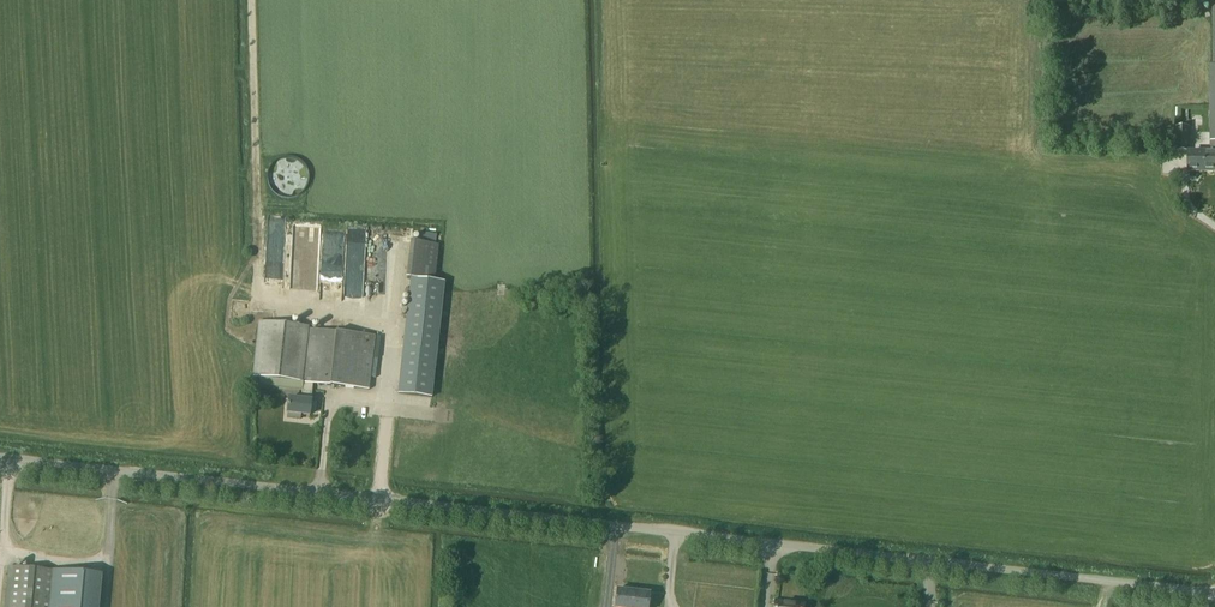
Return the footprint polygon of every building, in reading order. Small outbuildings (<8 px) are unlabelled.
[(1191,115),(1191,123),(1203,123),(1203,115),(1191,115)] [(1190,151),(1190,126),(1176,126),(1176,151),(1190,151)] [(1189,173),(1204,173),(1204,154),(1189,154),(1189,173)] [(1204,154),(1204,173),(1214,173),(1214,154),(1211,154),(1204,154)] [(307,162),(280,159),(277,186),(304,189),(307,162)] [(342,234),(321,234),(320,301),(341,302),(342,234)] [(435,282),(436,270),(409,267),(408,279),(411,279),(399,394),(432,398),(445,283),(435,282)] [(300,420),(301,415),(310,416),(312,401),(314,384),(330,386),(330,387),(369,390),(375,337),(337,332),(309,329),(309,327),(258,322),(252,377),(260,378),(259,386),(302,390),(301,400),(289,399),(288,413),(287,418),(300,420)] [(5,606),(97,606),(100,575),(9,567),(5,606)] [(764,586),(774,588),(777,575),(767,573),(764,586)] [(634,592),(618,590),(616,606),(632,606),(634,592)] [(634,592),(632,606),(648,606),(650,594),(634,592)]
